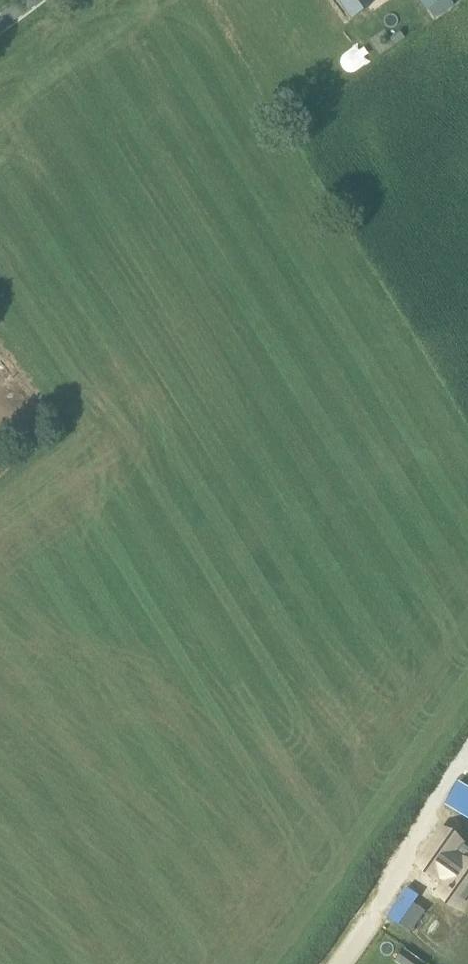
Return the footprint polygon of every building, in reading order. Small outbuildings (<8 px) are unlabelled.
[(428,11),(429,10),(445,0),(420,0),(428,11)] [(455,6),(452,0),(445,0),(429,10),(435,19),(455,6)] [(432,819),(407,855),(428,870),(430,867),(437,872),(429,885),(455,903),(466,887),(467,888),(467,845),(451,834),(452,832),(432,819)] [(404,948),(395,961),(400,963),(424,963),(425,963),(404,948)]
